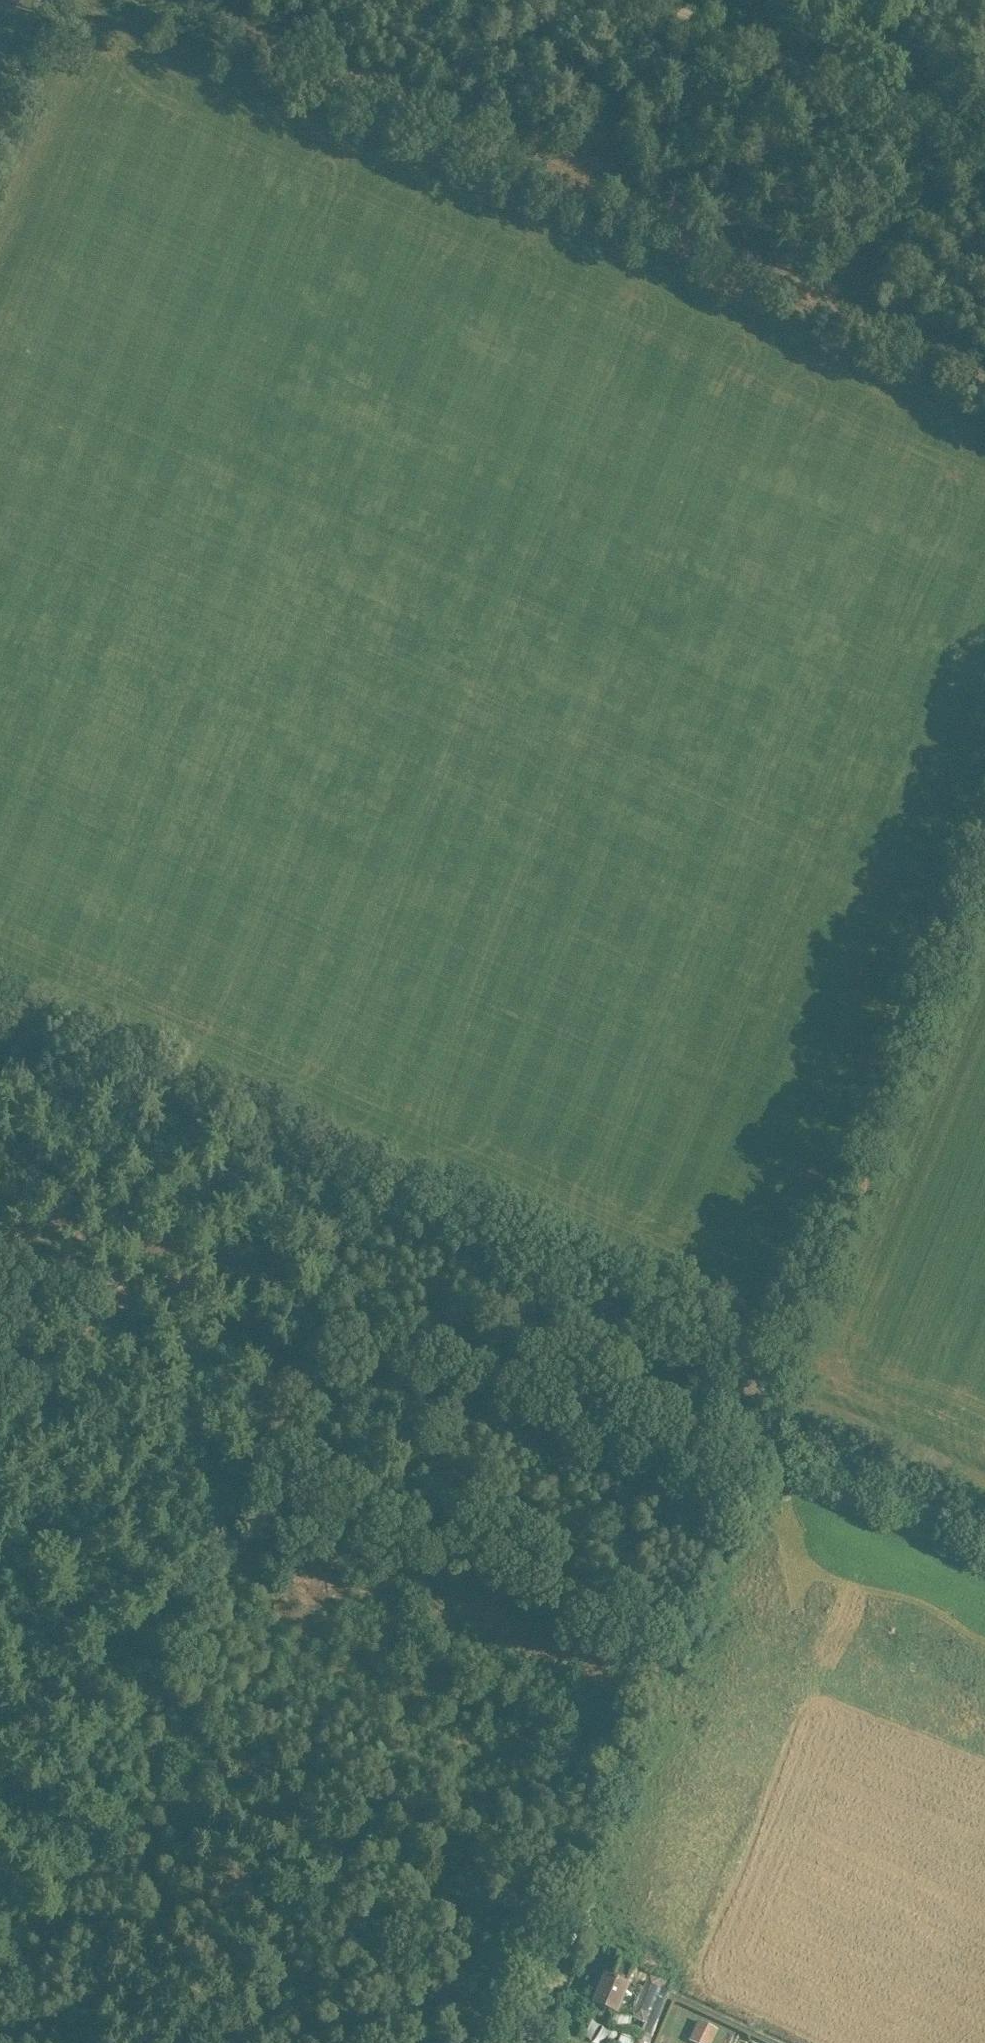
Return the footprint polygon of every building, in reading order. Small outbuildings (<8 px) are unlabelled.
[(616,1960),(608,1978),(605,1977),(603,1980),(599,1978),(595,1987),(599,1989),(593,2004),(615,2014),(627,1986),(630,1988),(635,1977),(638,1970),(616,1960)] [(639,1991),(629,2016),(651,2024),(646,2036),(641,2034),(636,2042),(649,2042),(656,2027),(654,2027),(670,1989),(650,1982),(646,1994),(639,1991)] [(688,2041),(692,2042),(711,2042),(717,2030),(698,2021),(688,2041)]
